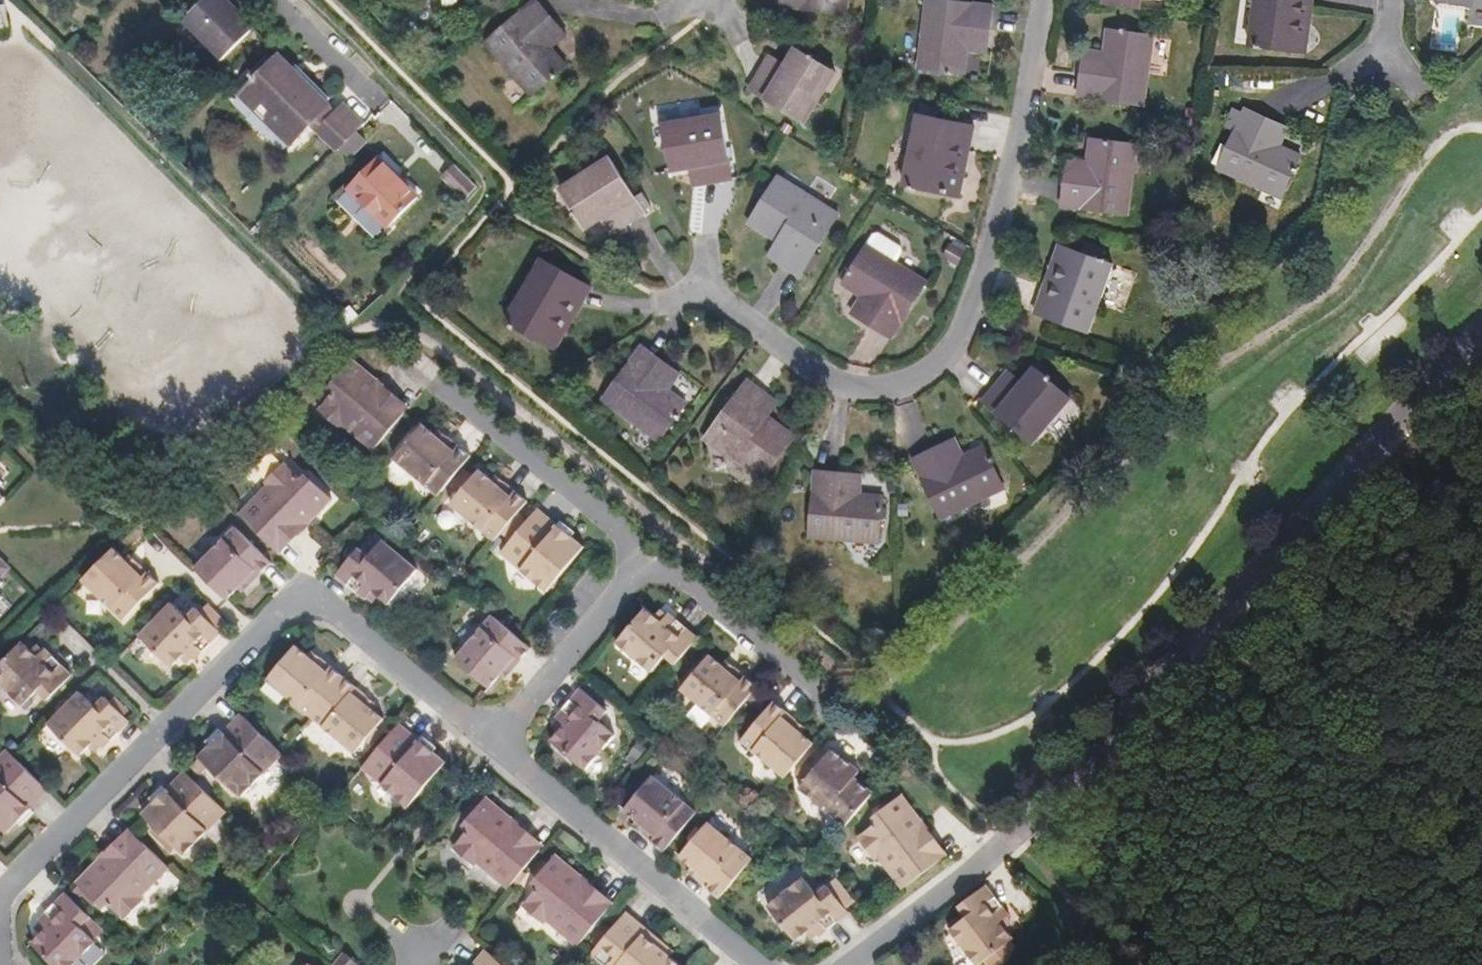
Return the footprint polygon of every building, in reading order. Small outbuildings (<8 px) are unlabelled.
[(254,29),(223,0),(205,0),(184,22),(224,60),(254,29)] [(545,41),(560,27),(536,0),(486,44),(533,96),(568,66),(545,41)] [(848,0),(781,0),(780,4),(846,13),(848,0)] [(992,6),(939,0),(926,0),(918,68),(963,74),(966,52),(967,41),(988,43),(992,6)] [(1104,7),(1137,12),(1139,0),(1105,0),(1104,7)] [(1303,0),(1256,0),(1249,46),(1306,54),(1309,32),(1298,31),(1303,0)] [(1314,0),(1303,0),(1298,31),(1309,32),(1314,0)] [(553,49),(569,35),(560,27),(545,41),(553,49)] [(1143,106),(1152,36),(1106,30),(1101,62),(1081,59),(1076,96),(1143,106)] [(986,54),(988,43),(967,41),(966,52),(986,54)] [(802,126),(833,76),(793,50),(782,69),(776,79),(760,70),(747,92),(802,126)] [(1101,62),(1103,52),(1082,50),(1081,59),(1101,62)] [(330,107),(280,56),(238,96),(255,112),(261,106),(296,141),(311,126),(330,107)] [(782,69),(767,59),(760,70),(776,79),(782,69)] [(296,141),(261,106),(255,112),(289,148),(296,141)] [(363,125),(343,106),(336,113),(323,127),(342,146),(357,131),(363,125)] [(323,127),(336,113),(330,107),(311,126),(337,151),(339,149),(342,146),(323,127)] [(1280,198),(1301,156),(1279,145),(1271,141),(1280,124),(1247,108),(1218,168),(1280,198)] [(734,183),(723,116),(661,125),(671,176),(691,173),(693,190),(704,188),(734,183)] [(954,175),(964,125),(918,116),(903,186),(960,198),(964,177),(954,175)] [(1279,145),(1288,128),(1280,124),(1271,141),(1279,145)] [(964,177),(974,127),(964,125),(954,175),(964,177)] [(350,159),(368,141),(357,131),(342,146),(339,149),(350,159)] [(1127,215),(1137,144),(1090,138),(1087,162),(1086,172),(1065,169),(1060,206),(1127,215)] [(645,211),(611,156),(580,176),(586,185),(567,197),(586,227),(604,216),(613,210),(623,225),(645,211)] [(419,198),(379,158),(348,189),(387,229),(419,198)] [(1086,172),(1087,162),(1066,159),(1065,169),(1086,172)] [(478,187),(456,165),(443,179),(465,201),(478,187)] [(567,197),(586,185),(580,176),(561,188),(567,197)] [(816,252),(840,215),(779,176),(749,222),(779,241),(788,247),(779,260),(802,274),(805,269),(816,252)] [(340,202),(362,224),(370,215),(348,193),(340,202)] [(623,225),(613,210),(604,216),(614,231),(623,225)] [(869,246),(867,244),(842,284),(861,297),(870,302),(859,319),(890,339),(926,283),(897,264),(903,255),(902,250),(880,236),(875,237),(869,246)] [(779,260),(788,247),(779,241),(770,254),(779,260)] [(1059,243),(1049,268),(1058,272),(1040,318),(1081,334),(1109,263),(1104,260),(1108,250),(1086,241),(1082,252),(1059,243)] [(813,275),(823,257),(816,252),(805,269),(813,275)] [(559,322),(584,280),(543,256),(506,318),(556,348),(568,328),(559,322)] [(1058,272),(1049,268),(1031,314),(1040,318),(1058,272)] [(568,328),(593,285),(584,280),(559,322),(568,328)] [(859,319),(870,302),(861,297),(850,314),(859,319)] [(657,442),(686,405),(659,385),(671,369),(642,347),(601,400),(657,442)] [(405,413),(388,400),(380,401),(373,395),(373,389),(379,383),(351,361),(332,384),(333,395),(319,411),(340,429),(343,427),(373,452),(405,413)] [(1033,443),(1057,415),(1049,407),(1063,390),(1035,366),(1020,384),(1014,393),(1001,381),(984,401),(1033,443)] [(668,391),(679,375),(671,369),(659,385),(668,391)] [(1020,384),(1008,374),(1001,381),(1014,393),(1020,384)] [(795,437),(758,410),(769,396),(747,380),(707,433),(765,476),(795,437)] [(409,408),(379,383),(373,389),(373,395),(380,401),(388,400),(405,413),(409,408)] [(1057,415),(1072,397),(1063,390),(1049,407),(1057,415)] [(767,417),(778,403),(769,396),(758,410),(767,417)] [(438,496),(470,457),(452,442),(448,446),(435,436),(423,425),(394,460),(438,496)] [(452,442),(439,432),(435,436),(448,446),(452,442)] [(964,456),(955,438),(946,443),(954,461),(964,456)] [(1005,489),(984,446),(964,456),(954,461),(946,443),(912,460),(942,520),(1005,489)] [(307,526),(331,502),(310,480),(301,479),(285,463),(265,484),(267,486),(239,516),(273,549),(292,531),(289,527),(297,519),(301,520),(307,526)] [(527,502),(507,486),(503,491),(491,481),(479,471),(451,506),(494,541),(527,502)] [(874,543),(878,496),(857,495),(846,494),(847,474),(811,471),(805,537),(874,543)] [(857,495),(859,475),(847,474),(846,494),(857,495)] [(507,486),(495,477),(491,481),(503,491),(507,486)] [(547,593),(584,548),(570,537),(565,542),(553,532),(558,526),(537,509),(500,555),(547,593)] [(279,556),(307,526),(301,520),(297,519),(289,527),(292,531),(273,549),(279,556)] [(573,533),(560,522),(558,526),(553,532),(565,542),(570,537),(573,533)] [(254,584),(272,565),(234,529),(194,570),(199,575),(227,602),(238,590),(249,579),(254,584)] [(389,607),(419,571),(383,541),(369,558),(359,550),(336,577),(365,602),(368,598),(372,593),(378,598),(389,607)] [(123,623),(160,586),(141,568),(136,573),(124,562),(112,550),(81,582),(123,623)] [(141,568),(129,557),(124,562),(136,573),(141,568)] [(0,560),(0,578),(9,569),(0,560)] [(243,595),(254,584),(249,579),(238,590),(243,595)] [(374,603),(378,598),(372,593),(368,598),(374,603)] [(194,662),(222,635),(217,629),(225,621),(208,604),(199,612),(196,609),(186,618),(171,604),(139,637),(172,670),(180,660),(186,654),(192,659),(194,662)] [(696,639),(668,615),(661,623),(645,609),(615,644),(650,674),(664,658),(674,666),(696,639)] [(515,671),(532,651),(521,642),(492,618),(454,662),(489,691),(500,678),(510,666),(515,671)] [(72,677),(45,650),(35,659),(20,644),(0,665),(0,687),(21,708),(37,693),(46,702),(72,677)] [(310,717),(342,679),(323,662),(318,667),(307,657),(295,647),(267,680),(310,717)] [(323,662),(312,652),(307,657),(318,667),(323,662)] [(186,665),(192,659),(186,654),(180,660),(186,665)] [(724,726),(756,687),(739,673),(734,678),(722,667),(709,656),(679,690),(724,726)] [(739,673),(726,662),(722,667),(734,678),(739,673)] [(505,682),(515,671),(510,666),(500,678),(505,682)] [(371,710),(359,700),(363,696),(342,679),(310,717),(354,754),(384,721),(371,710)] [(585,772),(615,737),(599,723),(607,713),(580,690),(555,719),(559,722),(564,726),(559,733),(550,742),(585,772)] [(110,703),(105,697),(95,708),(80,693),(48,725),(80,758),(90,748),(95,742),(101,748),(103,751),(130,722),(125,717),(110,703)] [(375,705),(363,696),(359,700),(371,710),(375,705)] [(129,712),(115,698),(110,703),(125,717),(129,712)] [(783,779),(813,744),(801,734),(789,725),(794,720),(775,703),(741,743),(783,779)] [(240,800),(282,756),(280,754),(241,715),(221,735),(227,740),(216,750),(211,746),(199,758),(199,759),(209,768),(240,800)] [(805,729),(794,720),(789,725),(801,734),(805,729)] [(559,733),(564,726),(559,722),(554,728),(559,733)] [(407,808),(445,764),(431,753),(427,758),(416,748),(420,743),(399,725),(361,770),(407,808)] [(216,750),(227,740),(221,735),(219,732),(208,742),(211,746),(216,750)] [(435,749),(423,739),(420,743),(416,748),(427,758),(431,753),(435,749)] [(95,753),(101,748),(95,742),(90,748),(95,753)] [(872,794),(854,780),(846,774),(851,766),(831,750),(798,790),(843,828),(872,794)] [(15,759),(7,751),(0,758),(0,829),(7,835),(19,823),(14,818),(24,807),(30,811),(49,792),(15,759)] [(201,777),(209,768),(199,759),(191,766),(201,777)] [(854,780),(859,773),(851,766),(846,774),(854,780)] [(184,856),(225,813),(185,773),(165,792),(171,798),(160,809),(155,804),(143,816),(156,829),(176,848),(184,856)] [(662,852),(695,813),(652,778),(623,812),(637,823),(648,832),(644,836),(662,852)] [(171,798),(165,792),(162,789),(151,800),(155,804),(160,809),(171,798)] [(538,853),(517,836),(513,840),(506,834),(505,826),(511,819),(484,798),(464,822),(465,833),(450,849),(473,869),(476,865),(506,891),(538,853)] [(925,843),(918,842),(913,836),(914,831),(921,826),(900,798),(876,815),(875,825),(857,839),(874,862),(877,860),(900,892),(939,861),(925,843)] [(23,826),(34,815),(30,811),(24,807),(14,818),(19,823),(23,826)] [(543,846),(511,819),(505,826),(506,834),(513,840),(517,836),(538,853),(543,846)] [(648,832),(637,823),(633,828),(644,836),(648,832)] [(718,899),(751,860),(709,824),(679,858),(691,869),(704,878),(699,884),(718,899)] [(945,857),(921,826),(914,831),(913,836),(918,842),(925,843),(939,861),(945,857)] [(176,848),(156,829),(151,833),(171,853),(176,848)] [(120,859),(116,855),(135,836),(129,830),(101,860),(107,866),(113,865),(120,859)] [(141,898),(169,869),(135,836),(116,855),(120,859),(113,865),(107,866),(101,860),(77,885),(78,886),(86,894),(97,905),(108,906),(124,922),(145,901),(141,898)] [(608,910),(590,896),(583,897),(575,890),(575,884),(580,878),(554,856),(534,880),(535,888),(520,907),(542,925),(544,922),(576,948),(608,910)] [(704,878),(691,869),(688,873),(699,884),(704,878)] [(590,896),(608,910),(612,904),(580,878),(575,884),(575,890),(583,897),(590,896)] [(818,939),(848,915),(826,888),(816,896),(803,879),(767,907),(796,943),(811,930),(818,939)] [(86,894),(78,886),(72,891),(80,899),(86,894)] [(1012,941),(999,924),(1008,917),(983,887),(957,908),(965,918),(948,932),(974,964),(982,964),(1012,941)] [(81,928),(90,919),(66,895),(38,922),(41,924),(46,929),(40,935),(31,944),(52,964),(74,964),(96,943),(81,928)] [(668,957),(658,949),(662,945),(625,914),(590,955),(602,964),(677,964),(668,957)] [(40,935),(46,929),(41,924),(35,930),(40,935)] [(672,953),(662,945),(658,949),(668,957),(672,953)] [(485,951),(473,964),(502,964),(485,951)] [(345,955),(336,964),(357,964),(345,955)]
